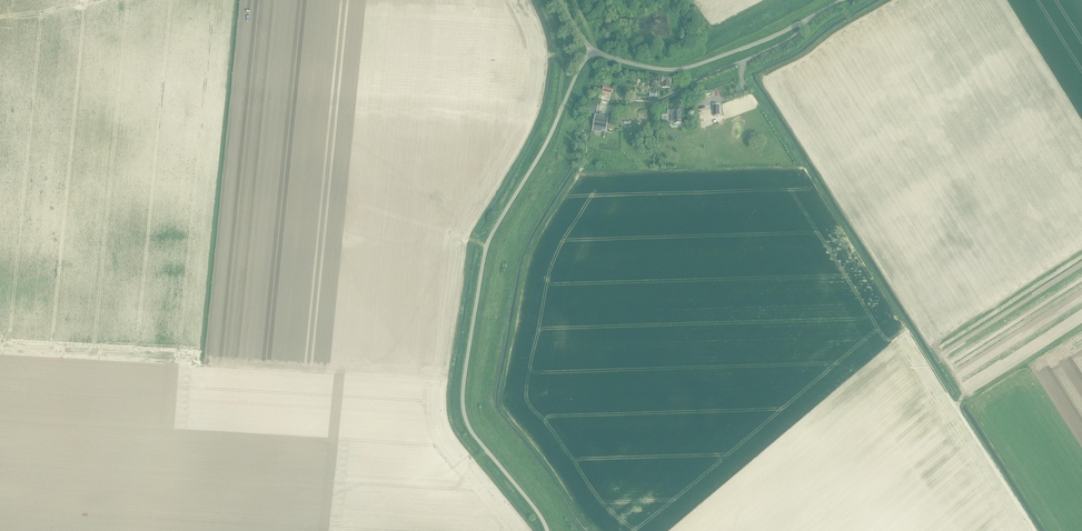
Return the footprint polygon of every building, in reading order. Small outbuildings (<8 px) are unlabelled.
[(671,83),(672,77),(663,75),(663,82),(663,88),(670,88),(671,83)] [(677,107),(668,108),(668,115),(673,114),(674,124),(681,124),(680,113),(677,113),(677,107)] [(600,115),(596,115),(593,128),(600,129),(600,130),(605,131),(607,121),(603,120),(604,118),(599,118),(600,115)]
